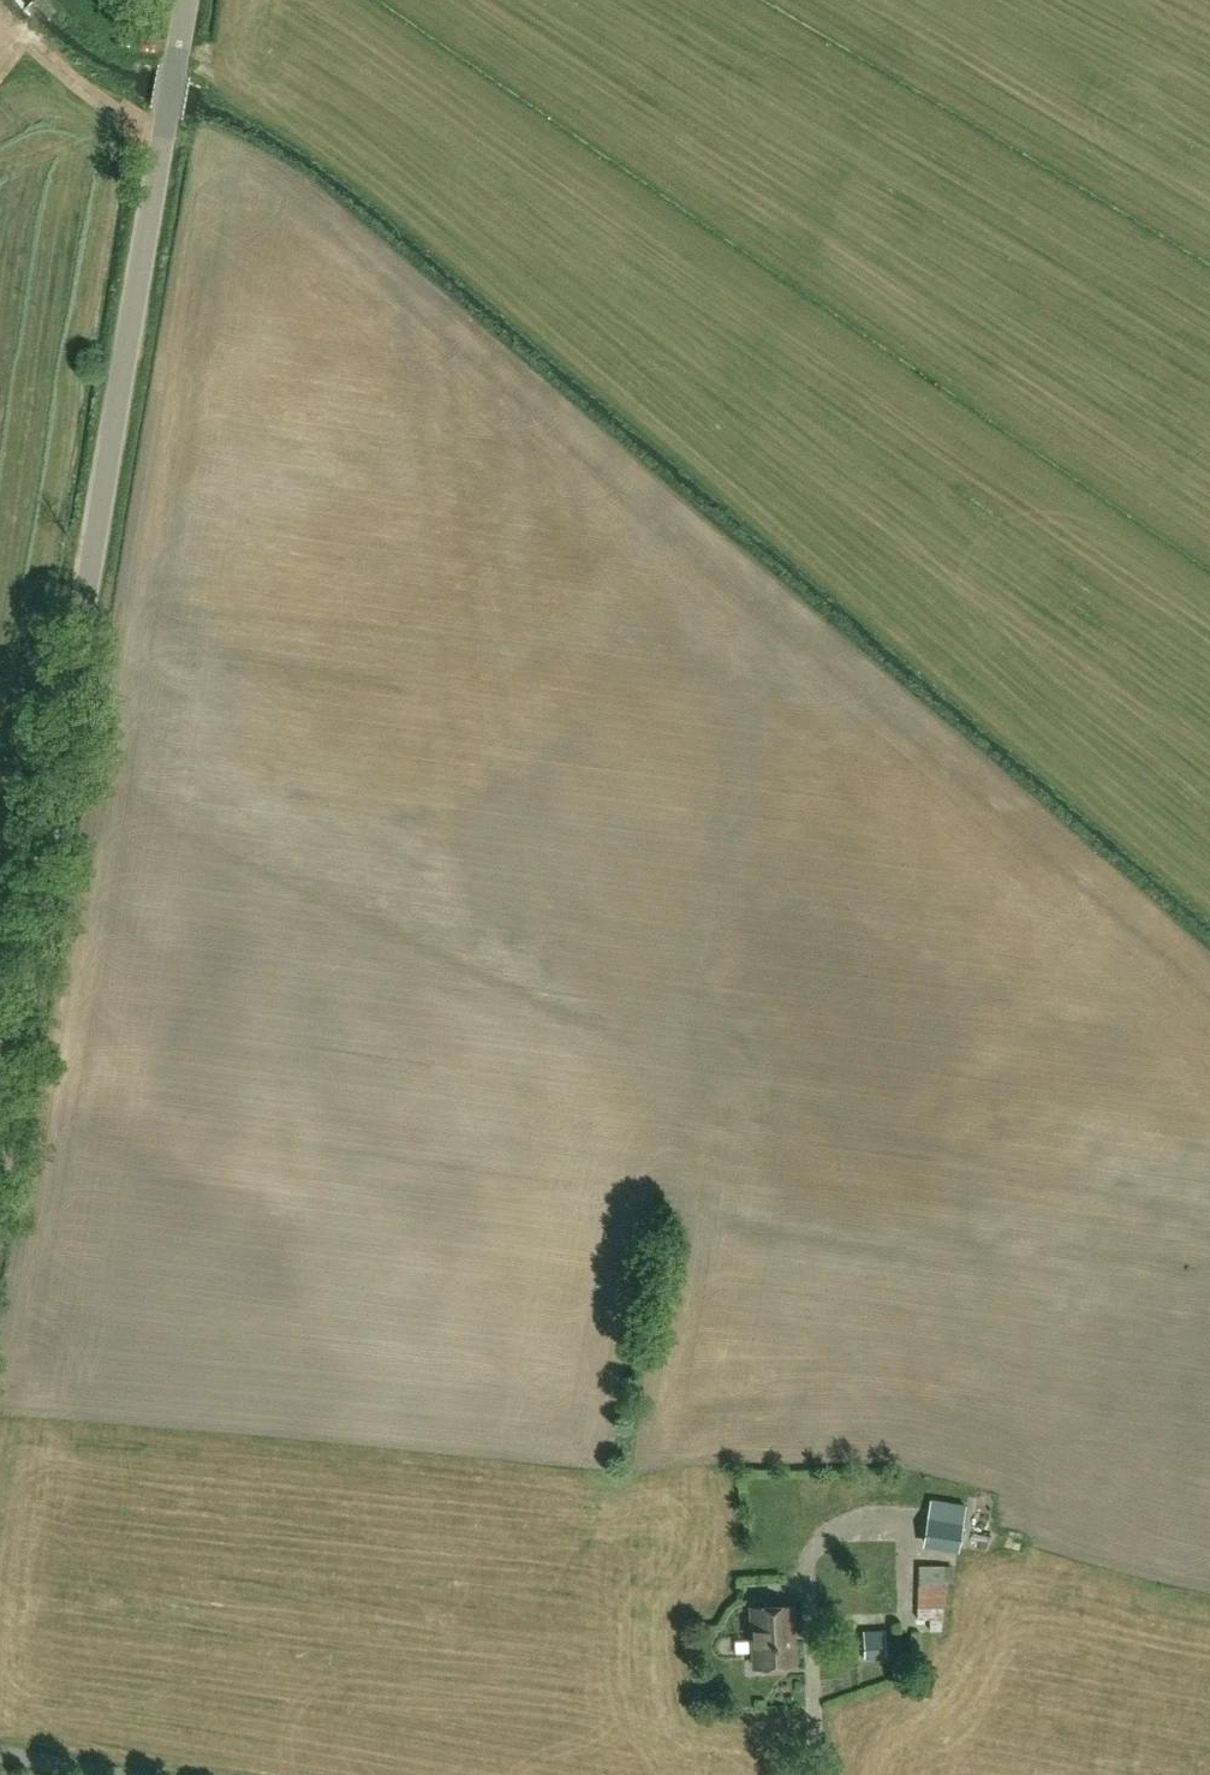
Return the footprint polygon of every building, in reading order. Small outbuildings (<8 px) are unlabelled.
[(927,1518),(928,1518),(922,1546),(959,1551),(960,1543),(990,1548),(991,1535),(962,1531),(964,1524),(967,1498),(932,1492),(927,1518)] [(942,1631),(945,1566),(919,1565),(917,1622),(930,1623),(930,1630),(942,1631)] [(790,1607),(751,1609),(755,1669),(794,1667),(790,1607)] [(885,1630),(863,1631),(865,1657),(886,1656),(885,1630)]
